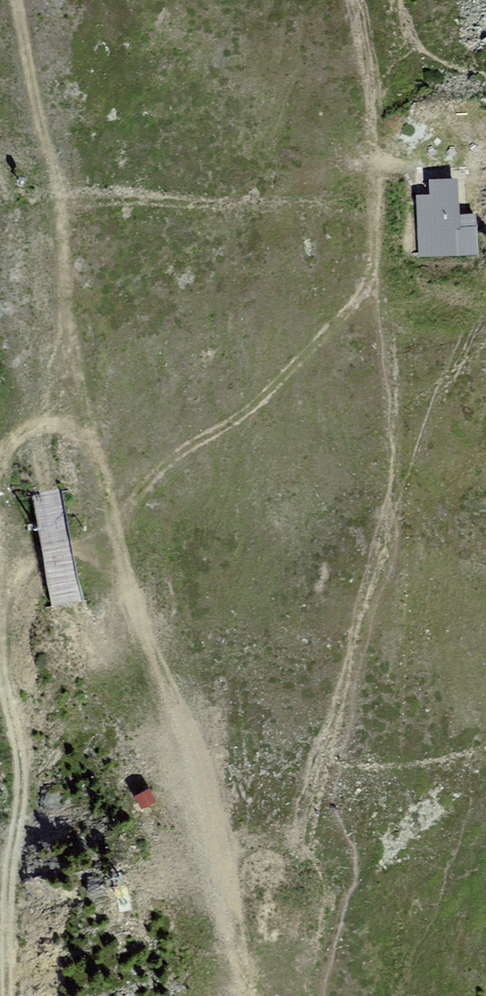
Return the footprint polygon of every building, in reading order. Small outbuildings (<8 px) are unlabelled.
[(453,184),(429,185),(431,206),(422,207),(425,258),(460,256),(473,248),(472,238),(456,239),(453,184)] [(148,789),(135,796),(141,808),(154,801),(148,789)]
